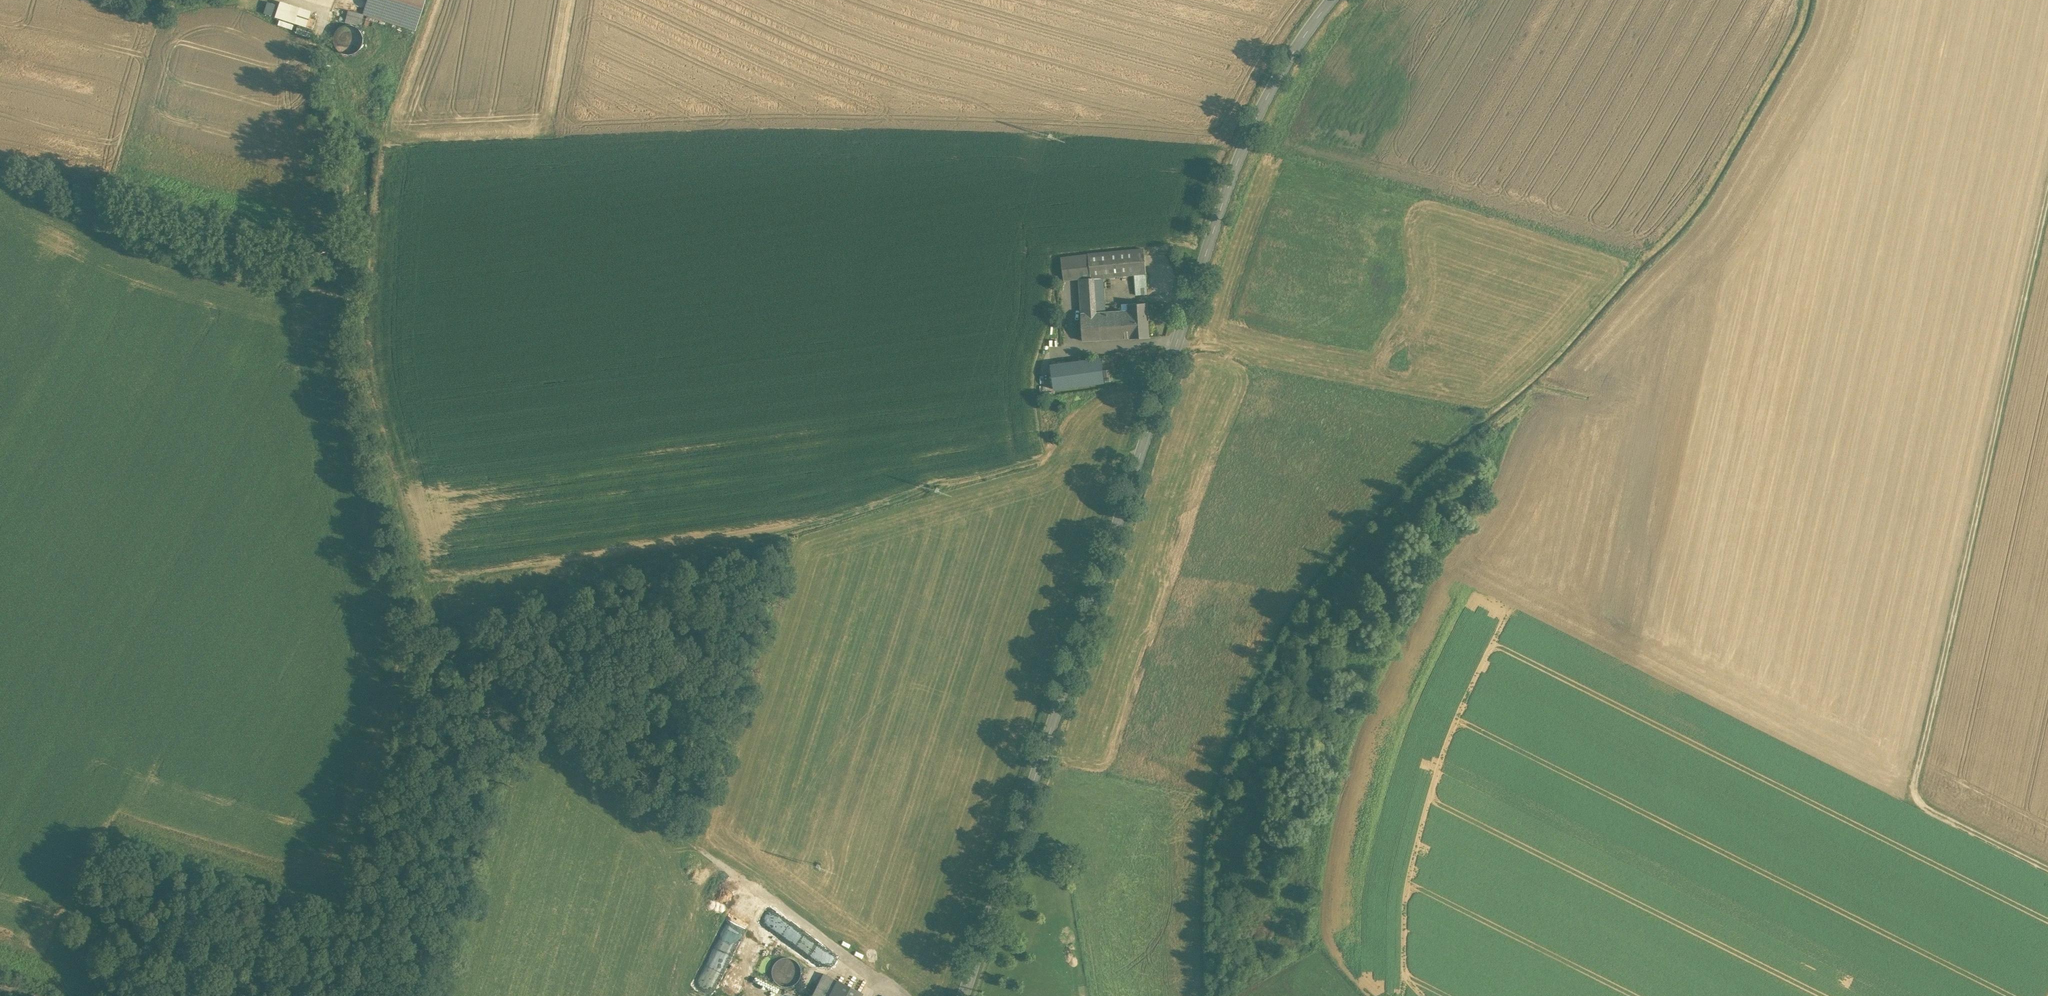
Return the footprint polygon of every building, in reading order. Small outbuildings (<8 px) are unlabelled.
[(307,26),(312,9),(280,0),(279,4),(267,1),(263,13),(307,26)] [(417,29),(425,0),(367,0),(363,14),(417,29)] [(362,45),(363,39),(362,33),(358,29),(353,25),(348,24),(342,26),(337,29),(334,34),(333,39),(334,45),(338,50),(342,53),(348,54),(354,53),(359,50),(362,45)] [(1144,250),(1089,254),(1091,277),(1104,276),(1135,274),(1146,273),(1144,250)] [(1089,254),(1061,256),(1063,279),(1080,278),(1091,277),(1089,254)] [(1146,273),(1135,274),(1137,295),(1147,294),(1146,273)] [(1104,276),(1093,277),(1096,314),(1107,313),(1104,276)] [(1091,277),(1080,278),(1082,314),(1082,315),(1096,314),(1093,277),(1091,277)] [(1148,303),(1129,305),(1129,311),(1131,338),(1131,339),(1151,338),(1148,303)] [(1096,314),(1082,315),(1082,314),(1084,341),(1131,338),(1129,311),(1107,313),(1096,314)] [(1102,359),(1053,366),(1056,390),(1106,383),(1102,359)] [(826,966),(833,957),(746,893),(735,907),(803,956),(807,950),(812,954),(811,955),(826,966)] [(800,977),(801,972),(800,966),(796,962),(792,958),(786,957),(781,959),(776,962),(773,967),(772,972),(773,978),(776,982),(781,985),(786,986),(792,985),(797,982),(800,977)] [(747,964),(729,964),(730,992),(735,992),(735,987),(748,987),(747,964)] [(812,995),(829,995),(837,980),(824,973),(812,995)] [(829,995),(852,995),(856,990),(837,980),(829,995)]
